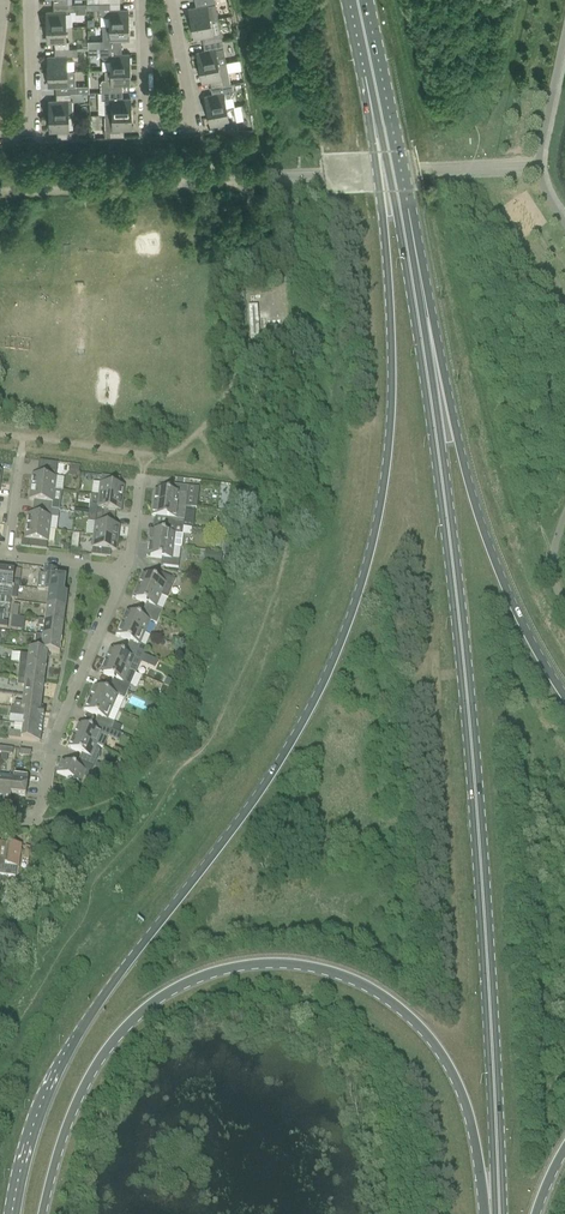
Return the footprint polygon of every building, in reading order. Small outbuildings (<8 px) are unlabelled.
[(216,0),(195,0),(196,5),(189,7),(192,22),(220,17),(219,16),(218,16),(216,0)] [(121,8),(121,1),(99,2),(99,14),(110,16),(110,24),(129,24),(128,8),(121,8)] [(66,25),(65,10),(76,9),(76,3),(68,3),(54,3),(54,10),(47,10),(47,26),(66,25)] [(223,39),(220,17),(192,22),(195,37),(202,36),(203,43),(223,39)] [(104,39),(100,39),(100,47),(122,46),(122,39),(129,39),(129,24),(110,24),(103,24),(104,39)] [(66,40),(66,25),(47,26),(48,41),(55,41),(55,48),(70,47),(69,40),(66,40)] [(218,62),(217,56),(225,54),(223,39),(203,43),(205,49),(197,51),(200,66),(219,63),(219,62),(218,62)] [(130,52),(122,53),(122,46),(100,47),(101,54),(106,60),(111,59),(111,69),(130,68),(130,52)] [(67,70),(67,54),(78,54),(78,47),(70,47),(55,48),(56,55),(48,55),(48,70),(67,70)] [(227,61),(219,62),(219,63),(200,66),(203,81),(210,80),(212,87),(231,83),(227,61)] [(131,83),(130,68),(111,69),(105,69),(106,77),(105,78),(101,81),(102,91),(123,91),(123,84),(131,83)] [(68,85),(67,70),(48,70),(49,86),(56,86),(57,92),(71,92),(78,92),(78,85),(68,85)] [(227,106),(225,97),(231,96),(234,89),(233,83),(231,83),(212,87),(213,93),(205,94),(208,110),(227,106)] [(131,97),(123,97),(123,91),(102,91),(102,98),(104,98),(105,113),(131,113),(131,97)] [(73,99),(71,99),(71,92),(57,92),(57,99),(49,99),(50,115),(68,114),(74,114),(73,99)] [(234,105),(227,107),(227,106),(208,110),(211,125),(219,124),(220,131),(238,130),(236,118),(234,105)] [(132,128),(131,113),(105,113),(105,129),(106,136),(125,135),(124,128),(132,128)] [(69,130),(68,114),(50,115),(50,130),(58,130),(58,137),(72,137),(72,138),(79,137),(79,129),(69,130)] [(257,306),(248,307),(250,340),(259,340),(257,306)] [(278,339),(277,328),(266,328),(267,339),(278,339)] [(32,475),(31,488),(54,491),(61,492),(62,492),(64,479),(56,478),(57,464),(54,463),(42,462),(40,476),(32,475)] [(116,478),(104,477),(101,477),(100,484),(98,497),(122,500),(124,487),(115,486),(116,478)] [(194,486),(194,481),(178,478),(177,484),(194,486)] [(188,487),(173,486),(172,493),(155,490),(153,504),(178,507),(185,508),(188,487)] [(53,503),(54,491),(31,488),(29,500),(37,501),(36,509),(59,512),(60,504),(53,503)] [(121,512),(122,500),(98,497),(97,509),(96,516),(111,518),(112,511),(121,512)] [(183,528),(185,508),(178,507),(153,504),(151,517),(169,519),(168,526),(183,528)] [(27,515),(26,528),(49,530),(51,518),(58,519),(59,512),(36,509),(36,516),(27,515)] [(110,525),(111,518),(96,516),(88,515),(88,523),(95,524),(93,536),(117,539),(119,526),(110,525)] [(181,548),(183,528),(168,526),(167,533),(150,531),(148,544),(173,547),(181,548)] [(48,543),(49,530),(26,528),(24,540),(32,541),(31,548),(46,550),(47,543),(48,543)] [(116,551),(117,539),(93,536),(92,548),(91,556),(106,558),(107,550),(116,551)] [(171,560),(173,547),(148,544),(146,557),(164,560),(163,567),(175,568),(178,569),(179,561),(171,560)] [(204,562),(221,564),(222,554),(205,552),(204,562)] [(63,594),(63,593),(65,578),(58,578),(59,571),(44,569),(43,576),(39,575),(37,590),(45,591),(63,594)] [(12,584),(14,572),(0,570),(0,598),(10,599),(12,587),(12,584)] [(167,599),(176,581),(162,574),(159,581),(143,574),(137,586),(161,596),(167,599)] [(155,608),(161,596),(137,586),(132,598),(148,605),(145,612),(159,618),(162,611),(155,608)] [(67,594),(63,593),(63,594),(45,591),(44,592),(48,592),(46,607),(65,609),(67,594)] [(63,624),(65,609),(46,607),(44,622),(63,624)] [(156,625),(159,618),(145,612),(143,618),(127,611),(121,624),(144,634),(150,622),(156,625)] [(61,639),(63,624),(44,622),(38,621),(37,627),(43,628),(42,636),(42,637),(61,639)] [(144,634),(121,624),(116,636),(132,643),(129,650),(143,655),(146,649),(139,646),(144,634)] [(59,655),(61,639),(42,637),(42,636),(35,636),(34,651),(41,651),(40,652),(47,653),(59,655)] [(135,674),(143,655),(129,650),(126,656),(110,649),(105,661),(135,674)] [(46,668),(47,653),(40,652),(41,651),(34,651),(29,650),(28,655),(20,655),(19,664),(27,665),(46,668)] [(135,674),(105,661),(100,673),(116,680),(113,687),(127,693),(135,674)] [(44,683),(46,668),(27,665),(19,664),(17,679),(24,680),(44,683)] [(42,698),(44,683),(24,680),(17,679),(17,686),(24,687),(23,695),(42,698)] [(124,700),(127,693),(113,687),(110,693),(94,686),(89,699),(112,709),(117,697),(124,700)] [(40,712),(42,698),(23,695),(22,703),(14,703),(13,709),(21,710),(24,711),(40,713),(40,712)] [(112,709),(89,699),(84,711),(100,718),(97,724),(111,730),(114,723),(107,720),(112,709)] [(44,713),(40,712),(40,713),(24,711),(21,710),(13,709),(10,709),(10,717),(24,718),(23,726),(42,728),(43,719),(43,720),(44,713)] [(150,712),(145,722),(152,726),(157,715),(150,712)] [(108,737),(111,730),(97,724),(94,731),(78,724),(73,736),(96,746),(103,749),(108,737)] [(40,743),(42,728),(23,726),(22,733),(9,732),(8,739),(40,743)] [(110,737),(120,741),(122,734),(113,730),(110,737)] [(95,747),(96,746),(73,736),(67,748),(84,755),(81,762),(94,768),(98,761),(99,759),(100,753),(99,750),(98,748),(95,747)] [(92,775),(94,768),(81,762),(78,768),(62,761),(56,774),(67,778),(79,784),(85,772),(92,775)] [(25,797),(28,778),(12,776),(11,784),(12,784),(10,795),(10,796),(25,797)] [(10,796),(10,795),(12,784),(11,784),(0,782),(0,801),(9,803),(10,796)] [(0,858),(0,875),(17,878),(21,845),(7,844),(5,859),(0,858)]
